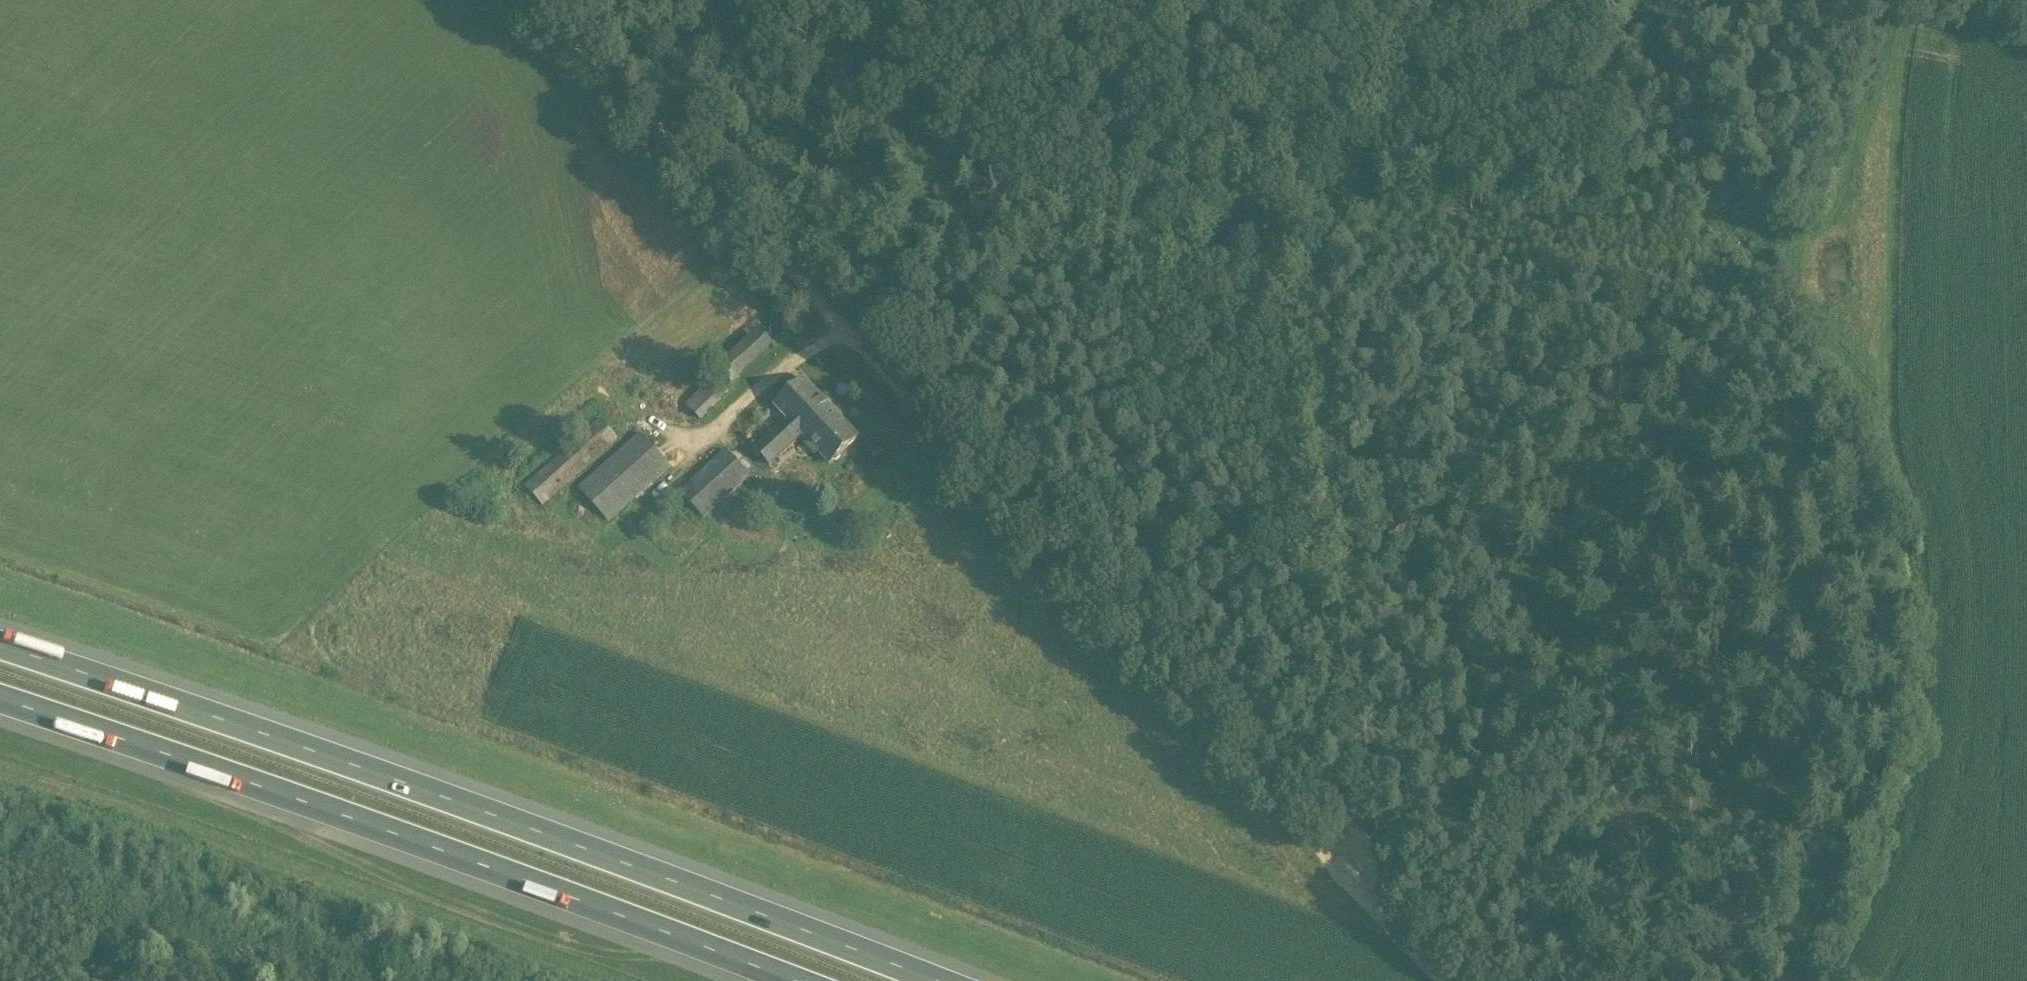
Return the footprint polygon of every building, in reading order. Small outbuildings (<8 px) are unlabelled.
[(772,346),(759,331),(728,358),(722,351),(711,360),(718,368),(717,368),(730,383),(772,346)] [(803,437),(802,436),(832,408),(804,378),(774,406),(786,420),(753,449),(769,468),(803,437)] [(725,397),(710,382),(685,406),(700,421),(725,397)] [(802,436),(803,437),(807,442),(804,445),(814,455),(817,453),(829,466),(859,438),(832,408),(802,436)] [(525,486),(544,507),(619,439),(600,420),(525,486)] [(609,524),(671,468),(640,434),(578,489),(609,524)] [(726,450),(679,493),(704,521),(751,478),(726,450)]
